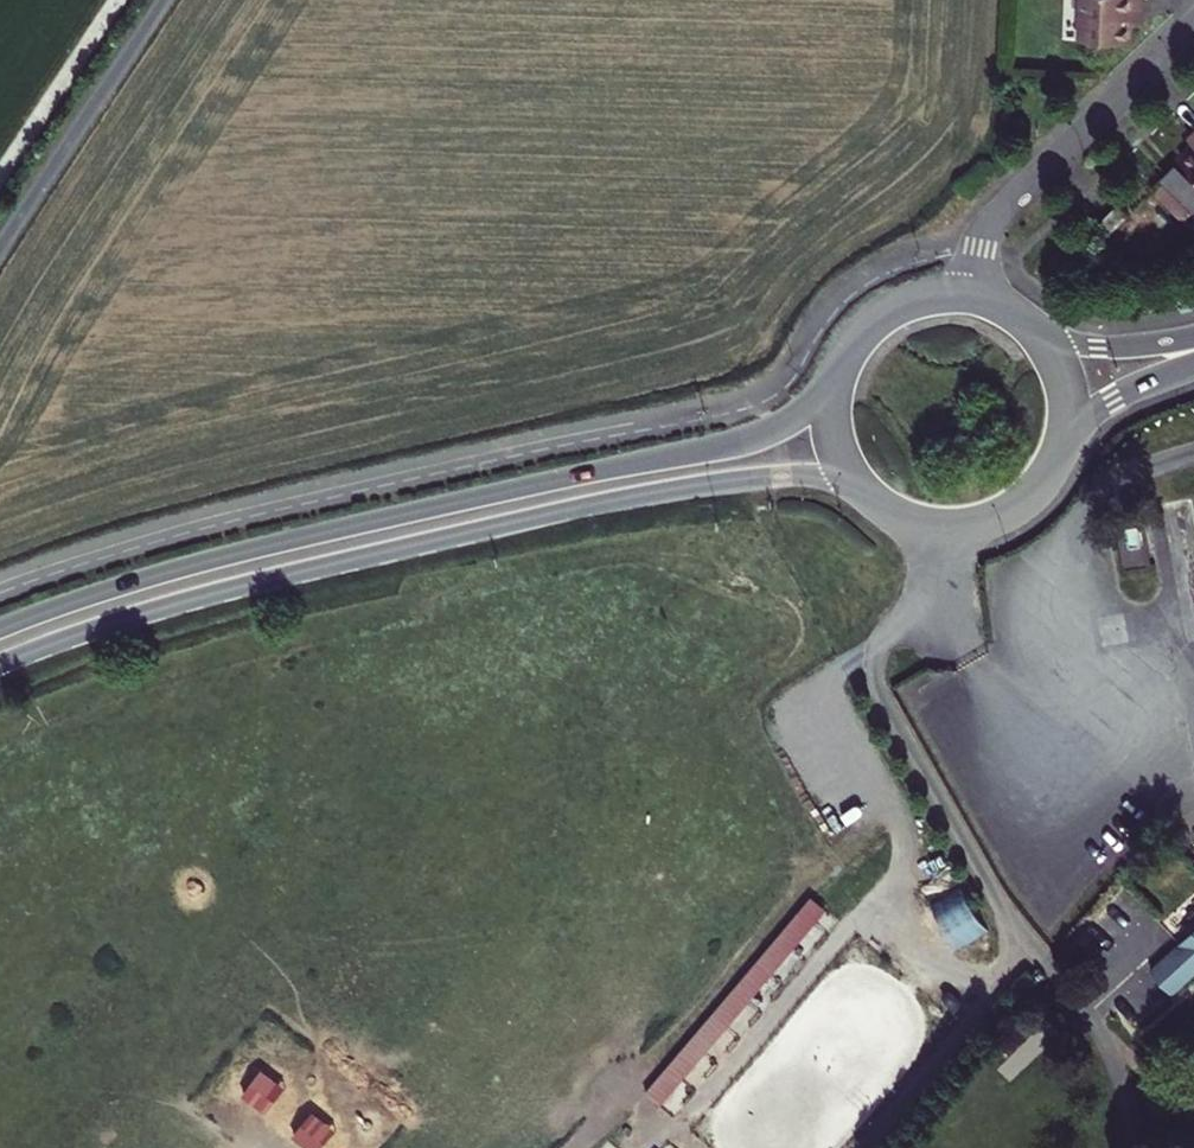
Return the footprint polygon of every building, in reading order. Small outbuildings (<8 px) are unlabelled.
[(1144,13),(1144,0),(1081,0),(1080,41),(1131,43),(1132,24),(1138,24),(1138,12),(1144,13)] [(1183,160),(1193,172),(1193,149),(1183,160)] [(1193,213),(1193,182),(1177,165),(1151,190),(1184,223),(1193,213)] [(1119,206),(1100,225),(1109,234),(1129,216),(1119,206)] [(1143,519),(1121,524),(1129,568),(1152,564),(1143,519)] [(960,949),(987,930),(962,895),(935,914),(960,949)] [(806,898),(648,1098),(665,1112),(823,911),(806,898)] [(1180,942),(1193,958),(1193,930),(1180,942)] [(1193,975),(1193,958),(1180,942),(1151,969),(1173,994),(1193,975)] [(269,1115),(289,1083),(264,1068),(244,1099),(269,1115)]
